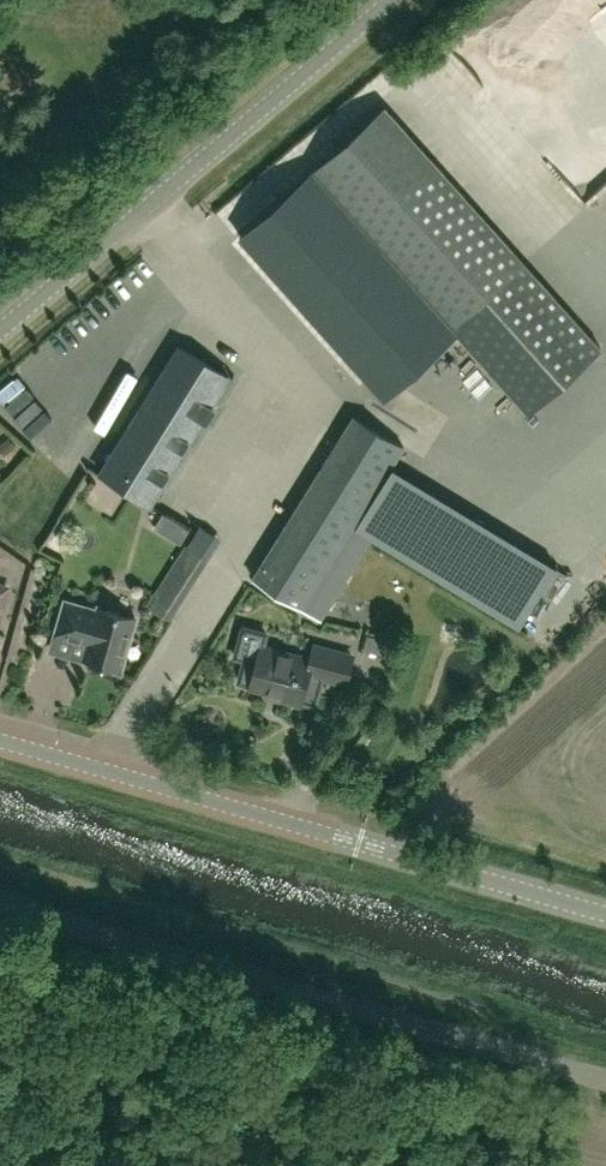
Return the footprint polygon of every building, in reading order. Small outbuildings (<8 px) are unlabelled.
[(590,112),(562,127),(554,110),(541,122),(545,130),(532,142),(589,205),(595,201),(605,191),(605,70),(597,75),(586,85),(589,92),(574,100),(581,113),(588,109),(590,112)] [(383,105),(310,171),(451,325),(457,332),(527,411),(600,346),(383,105)] [(310,171),(239,235),(385,397),(457,332),(451,325),(310,171)] [(443,360),(452,373),(475,356),(466,343),(443,360)] [(230,375),(181,345),(101,473),(150,503),(230,375)] [(322,620),(373,537),(355,526),(405,445),(354,413),(252,577),(322,620)] [(0,443),(0,451),(4,455),(16,445),(8,436),(0,443)] [(122,512),(121,488),(103,489),(104,513),(122,512)] [(383,528),(422,557),(445,527),(406,498),(383,528)] [(452,539),(437,564),(470,585),(486,561),(452,539)] [(208,559),(187,546),(149,607),(169,620),(208,559)] [(104,666),(120,671),(136,616),(99,605),(98,609),(65,600),(56,632),(88,641),(84,657),(105,663),(104,666)] [(345,683),(352,655),(314,645),(310,659),(271,648),(275,635),(244,626),(235,656),(245,659),(239,681),(250,684),(250,685),(279,693),(278,697),(300,703),(308,673),(345,683)] [(385,685),(396,654),(371,645),(359,676),(385,685)] [(46,666),(41,688),(52,691),(57,668),(46,666)]
